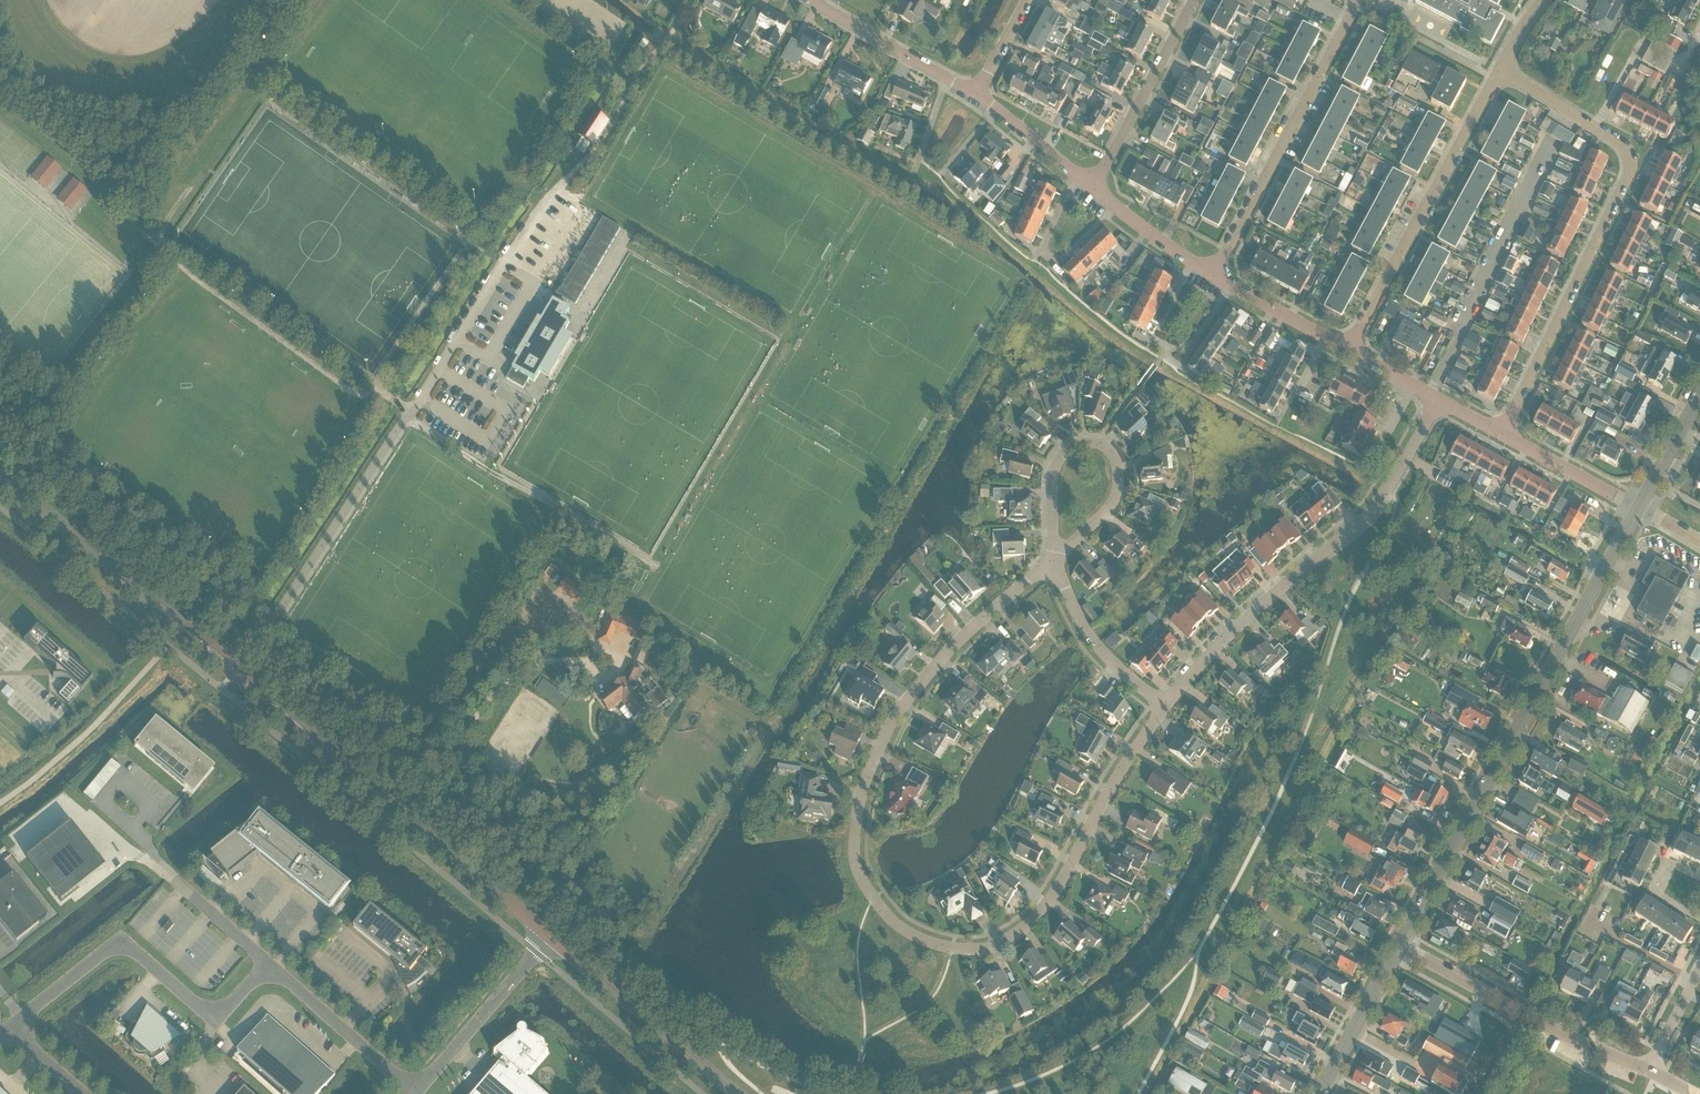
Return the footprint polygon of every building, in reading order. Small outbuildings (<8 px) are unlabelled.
[(741,8),(729,2),(730,0),(707,0),(704,7),(733,23),(741,8)] [(942,7),(931,2),(932,0),(912,0),(909,5),(902,2),(895,14),(911,23),(918,9),(936,18),(942,7)] [(1084,3),(1078,0),(1053,0),(1052,2),(1071,12),(1074,6),(1080,10),(1084,3)] [(1098,3),(1107,8),(1110,3),(1104,0),(1100,0),(1098,3)] [(1111,3),(1123,9),(1126,2),(1123,0),(1112,0),(1111,3)] [(1150,0),(1139,0),(1147,4),(1143,11),(1147,13),(1147,14),(1160,21),(1166,9),(1150,0)] [(1166,9),(1171,0),(1150,0),(1166,9)] [(1218,13),(1232,21),(1236,13),(1246,18),(1249,13),(1225,0),(1218,13)] [(1292,10),(1297,0),(1273,0),(1292,10)] [(1415,2),(1461,26),(1459,30),(1490,46),(1504,19),(1492,12),(1495,6),(1497,7),(1500,0),(1416,0),(1415,2)] [(1567,5),(1584,13),(1588,6),(1585,4),(1587,0),(1570,0),(1567,5)] [(1591,17),(1597,20),(1594,25),(1594,26),(1607,33),(1624,0),(1600,0),(1591,17)] [(1698,0),(1680,0),(1675,9),(1682,13),(1677,21),(1684,25),(1698,0)] [(1119,16),(1123,9),(1111,3),(1107,10),(1119,16)] [(1290,10),(1279,5),(1275,12),(1286,18),(1290,10)] [(763,14),(753,9),(753,8),(733,45),(744,51),(758,26),(767,31),(762,40),(775,48),(790,20),(781,16),(781,17),(766,8),(763,14)] [(1047,11),(1040,23),(1065,37),(1068,31),(1065,29),(1068,23),(1047,11)] [(1259,11),(1255,18),(1267,24),(1271,17),(1259,11)] [(1228,29),(1232,21),(1218,13),(1211,26),(1232,37),(1234,32),(1228,29)] [(695,19),(694,16),(687,19),(692,32),(702,28),(698,18),(695,19)] [(1082,24),(1093,30),(1096,24),(1085,18),(1082,24)] [(1034,35),(1047,42),(1053,45),(1056,40),(1061,43),(1065,37),(1040,23),(1034,35)] [(1119,31),(1147,46),(1153,34),(1140,27),(1133,23),(1130,31),(1116,23),(1114,28),(1119,31)] [(1296,39),(1312,47),(1319,34),(1303,26),(1298,23),(1294,29),(1300,32),(1296,39)] [(1093,30),(1082,24),(1079,30),(1090,36),(1093,30)] [(1268,25),(1264,33),(1269,35),(1273,28),(1268,25)] [(830,43),(808,31),(801,44),(791,39),(781,59),(796,68),(804,53),(821,63),(822,61),(824,62),(829,52),(826,51),(830,43)] [(1140,58),(1147,46),(1119,31),(1117,36),(1131,43),(1127,51),(1140,58)] [(1364,43),(1380,52),(1387,39),(1371,31),(1364,43)] [(1090,40),(1103,46),(1105,48),(1109,40),(1095,32),(1090,40)] [(1055,55),(1059,49),(1053,45),(1047,42),(1034,35),(1027,47),(1040,54),(1043,48),(1055,55)] [(1665,46),(1676,52),(1682,42),(1670,36),(1665,46)] [(1561,42),(1551,37),(1546,48),(1556,53),(1561,42)] [(1205,38),(1198,51),(1221,63),(1228,50),(1205,38)] [(1289,51),(1305,60),(1312,47),(1296,39),(1289,51)] [(643,50),(648,44),(643,40),(639,47),(643,50)] [(1103,46),(1090,40),(1087,46),(1099,53),(1103,46)] [(1651,45),(1662,51),(1665,46),(1654,40),(1651,45)] [(1243,42),(1239,49),(1251,55),(1254,48),(1243,42)] [(1357,56),(1373,65),(1380,52),(1364,43),(1357,56)] [(1085,49),(1076,44),(1071,54),(1079,59),(1085,49)] [(1659,57),(1662,51),(1651,45),(1648,51),(1659,57)] [(1665,46),(1662,51),(1673,57),(1676,52),(1665,46)] [(1251,55),(1239,49),(1236,56),(1247,62),(1251,55)] [(1198,51),(1191,64),(1215,77),(1221,63),(1198,51)] [(1283,64),(1299,72),(1305,60),(1289,51),(1283,64)] [(1659,57),(1648,51),(1645,56),(1657,62),(1659,57)] [(1662,51),(1659,57),(1671,63),(1673,57),(1662,51)] [(1401,71),(1402,71),(1430,86),(1433,81),(1440,85),(1431,102),(1449,112),(1466,82),(1411,53),(1401,71)] [(1350,69),(1366,77),(1373,65),(1357,56),(1350,69)] [(1654,67),(1657,62),(1645,56),(1642,61),(1654,67)] [(1010,89),(1022,95),(1029,82),(1039,63),(1028,57),(1023,65),(1029,68),(1023,79),(1017,76),(1010,89)] [(1399,63),(1388,57),(1385,64),(1395,70),(1399,63)] [(1659,57),(1657,62),(1668,68),(1671,63),(1659,57)] [(1102,64),(1099,68),(1127,83),(1133,71),(1120,64),(1114,61),(1110,68),(1102,64)] [(1665,73),(1668,68),(1657,62),(1654,67),(1665,73)] [(863,94),(871,80),(862,75),(863,73),(845,63),(834,84),(841,87),(843,84),(863,94)] [(1070,76),(1073,70),(1061,63),(1058,70),(1070,76)] [(1276,77),(1292,85),(1299,72),(1283,64),(1276,77)] [(1636,72),(1648,78),(1652,71),(1640,65),(1636,72)] [(1099,68),(1097,73),(1104,77),(1101,84),(1107,88),(1120,95),(1127,83),(1099,68)] [(1366,77),(1350,69),(1344,82),(1360,90),(1366,77)] [(1074,70),(1071,77),(1076,80),(1081,82),(1083,83),(1086,76),(1074,70)] [(1034,85),(1029,82),(1022,95),(1033,102),(1040,89),(1048,76),(1042,72),(1034,85)] [(1053,79),(1048,76),(1040,89),(1033,102),(1045,108),(1052,95),(1046,92),(1053,79)] [(1178,89),(1200,101),(1207,87),(1184,76),(1178,89)] [(1679,81),(1672,78),(1666,90),(1673,93),(1679,81)] [(1089,79),(1086,84),(1099,91),(1102,85),(1089,79)] [(1081,82),(1076,80),(1072,87),(1077,90),(1081,82)] [(1223,80),(1219,87),(1231,93),(1234,86),(1223,80)] [(892,96),(923,109),(928,96),(917,92),(918,90),(898,82),(895,88),(889,85),(884,97),(890,100),(892,96)] [(1059,82),(1055,89),(1052,95),(1045,108),(1057,114),(1064,101),(1067,95),(1061,92),(1065,85),(1059,82)] [(1083,83),(1081,82),(1077,90),(1091,97),(1095,90),(1083,83)] [(1262,96),(1278,104),(1285,91),(1269,83),(1262,96)] [(1407,89),(1395,83),(1391,90),(1403,96),(1407,89)] [(830,91),(821,86),(810,108),(825,116),(829,108),(822,105),(830,91)] [(1231,93),(1219,87),(1216,94),(1227,100),(1231,93)] [(1193,114),(1200,101),(1178,89),(1171,102),(1193,114)] [(1336,104),(1352,112),(1358,99),(1343,91),(1336,104)] [(1077,102),(1081,97),(1076,92),(1071,98),(1077,102)] [(1256,109),(1272,117),(1278,104),(1262,96),(1256,109)] [(1413,111),(1417,105),(1401,96),(1397,103),(1413,111)] [(1616,113),(1628,120),(1637,103),(1624,96),(1616,113)] [(1082,104),(1079,110),(1105,123),(1112,111),(1100,104),(1099,105),(1097,103),(1093,110),(1082,104)] [(1649,109),(1637,103),(1628,120),(1641,126),(1649,109)] [(1329,116),(1345,125),(1352,112),(1336,104),(1329,116)] [(1078,109),(1071,105),(1065,117),(1071,121),(1078,109)] [(1387,111),(1376,105),(1372,112),(1383,118),(1387,111)] [(1509,107),(1502,119),(1518,128),(1525,115),(1509,107)] [(1249,121),(1265,129),(1272,117),(1256,109),(1249,121)] [(1662,116),(1649,109),(1641,126),(1653,133),(1662,116)] [(1099,136),(1105,123),(1079,110),(1076,115),(1087,121),(1084,128),(1086,129),(1099,136)] [(594,146),(609,122),(594,112),(578,136),(594,146)] [(1158,127),(1172,134),(1177,126),(1184,130),(1187,125),(1164,114),(1158,127)] [(892,118),(886,116),(880,131),(886,134),(885,137),(897,142),(895,146),(904,149),(906,144),(909,145),(916,126),(893,117),(892,118)] [(1323,129),(1339,137),(1345,125),(1329,116),(1323,129)] [(1428,116),(1421,129),(1437,137),(1444,125),(1428,116)] [(1675,122),(1662,116),(1653,133),(1666,139),(1675,122)] [(1203,118),(1199,125),(1211,131),(1214,124),(1203,118)] [(1502,119),(1496,132),(1511,140),(1518,128),(1502,119)] [(1539,129),(1545,133),(1551,122),(1546,119),(1539,129)] [(1372,133),(1376,125),(1366,120),(1362,128),(1372,133)] [(1243,134),(1258,142),(1265,129),(1249,121),(1243,134)] [(1557,126),(1551,122),(1545,133),(1551,136),(1557,126)] [(1537,137),(1541,131),(1529,124),(1526,129),(1537,137)] [(1211,131),(1199,125),(1196,132),(1207,138),(1211,131)] [(1563,129),(1557,126),(1551,136),(1556,140),(1563,129)] [(1172,134),(1158,127),(1151,140),(1173,152),(1176,146),(1168,142),(1172,134)] [(874,134),(863,128),(856,141),(868,147),(874,134)] [(1316,142),(1332,150),(1339,137),(1323,129),(1316,142)] [(1421,129),(1414,141),(1430,150),(1437,137),(1421,129)] [(1568,133),(1563,129),(1556,140),(1562,143),(1568,133)] [(1496,132),(1489,145),(1504,153),(1511,140),(1496,132)] [(1574,136),(1568,133),(1562,143),(1564,144),(1568,147),(1568,146),(1574,136)] [(1000,162),(1010,150),(990,134),(981,146),(989,153),(985,158),(991,163),(996,158),(1000,162)] [(1213,134),(1206,147),(1210,150),(1217,136),(1213,134)] [(1236,147),(1252,155),(1258,142),(1243,134),(1236,147)] [(1572,147),(1579,150),(1583,139),(1576,136),(1572,147)] [(1519,143),(1531,149),(1534,144),(1523,137),(1519,143)] [(1423,163),(1430,150),(1414,141),(1408,154),(1423,163)] [(1309,155),(1325,163),(1332,150),(1316,142),(1309,155)] [(1584,165),(1602,173),(1608,160),(1592,153),(1593,150),(1584,145),(1579,152),(1568,146),(1568,147),(1564,144),(1559,155),(1582,164),(1584,165)] [(1498,166),(1504,153),(1489,145),(1482,157),(1498,166)] [(1252,155),(1236,147),(1229,159),(1245,168),(1252,155)] [(1140,190),(1149,174),(1158,155),(1147,149),(1143,157),(1150,160),(1144,171),(1137,167),(1128,183),(1140,190)] [(1281,152),(1280,157),(1292,160),(1293,155),(1281,152)] [(1195,161),(1183,154),(1179,162),(1191,169),(1195,161)] [(1416,175),(1423,163),(1408,154),(1401,167),(1416,175)] [(1658,167),(1678,176),(1680,171),(1677,169),(1681,162),(1664,154),(1658,167)] [(1325,163),(1309,155),(1303,167),(1319,176),(1325,163)] [(1202,157),(1202,162),(1195,163),(1195,171),(1216,170),(1216,157),(1202,157)] [(61,171),(46,159),(29,180),(43,192),(61,171)] [(964,166),(954,177),(968,190),(969,189),(974,194),(980,188),(974,183),(983,173),(967,160),(963,165),(964,166)] [(1572,167),(1558,160),(1555,166),(1569,173),(1572,167)] [(1156,177),(1149,174),(1140,190),(1152,196),(1159,184),(1161,180),(1169,163),(1165,161),(1156,177)] [(1522,170),(1506,162),(1502,171),(1518,179),(1522,170)] [(1602,173),(1584,165),(1581,173),(1578,172),(1576,177),(1596,186),(1602,173)] [(1013,172),(1006,166),(998,176),(1005,182),(1007,184),(1009,186),(1015,175),(1012,173),(1013,172)] [(1480,166),(1473,179),(1488,187),(1495,174),(1480,166)] [(1675,182),(1678,176),(1658,167),(1652,180),(1668,188),(1672,180),(1675,182)] [(1568,175),(1554,168),(1550,177),(1565,183),(1568,175)] [(1221,181),(1237,190),(1244,177),(1228,169),(1221,181)] [(1168,183),(1161,180),(1159,184),(1152,196),(1164,202),(1173,186),(1180,172),(1175,170),(1168,183)] [(1386,185),(1402,194),(1408,181),(1393,173),(1386,185)] [(1289,186),(1305,195),(1311,182),(1296,174),(1289,186)] [(994,175),(980,191),(993,202),(1007,187),(994,175)] [(1028,180),(1019,176),(1014,188),(1022,192),(1030,197),(1033,198),(1050,206),(1056,193),(1046,189),(1039,185),(1035,193),(1032,191),(1028,189),(1028,188),(1025,186),(1028,180)] [(1591,199),(1596,186),(1576,177),(1574,183),(1576,184),(1573,191),(1591,199)] [(1048,183),(1042,179),(1039,185),(1046,189),(1048,183)] [(1473,179),(1466,191),(1482,200),(1488,187),(1473,179)] [(1344,180),(1338,189),(1344,192),(1349,183),(1344,180)] [(1671,189),(1668,188),(1652,180),(1646,192),(1662,200),(1666,193),(1673,197),(1676,193),(1671,190),(1671,189)] [(73,181),(56,202),(70,213),(87,192),(73,181)] [(1215,194),(1230,202),(1237,190),(1221,181),(1215,194)] [(1555,188),(1544,182),(1538,195),(1549,200),(1555,188)] [(1179,190),(1173,186),(1164,202),(1177,209),(1181,201),(1186,204),(1194,190),(1182,184),(1179,190)] [(1402,194),(1386,185),(1379,198),(1395,206),(1402,194)] [(1282,199),(1298,207),(1305,195),(1289,186),(1282,199)] [(1466,191),(1459,204),(1475,212),(1482,200),(1466,191)] [(1665,202),(1662,200),(1646,192),(1640,205),(1656,213),(1660,206),(1663,207),(1665,202)] [(1021,200),(1009,194),(1006,200),(1018,206),(1021,200)] [(1208,207),(1224,215),(1230,202),(1215,194),(1208,207)] [(1356,202),(1345,196),(1341,203),(1352,209),(1356,202)] [(1044,219),(1050,206),(1033,198),(1029,205),(1026,204),(1024,209),(1027,211),(1044,219)] [(1395,206),(1379,198),(1372,210),(1388,219),(1395,206)] [(1500,198),(1497,205),(1502,207),(1505,201),(1500,198)] [(1276,212),(1291,220),(1298,207),(1282,199),(1276,212)] [(1193,200),(1189,208),(1195,211),(1199,203),(1193,200)] [(1562,211),(1564,212),(1581,221),(1588,208),(1570,200),(1567,207),(1564,206),(1562,211)] [(1697,203),(1691,213),(1699,218),(1699,204),(1697,203)] [(1459,204),(1453,217),(1468,225),(1475,212),(1459,204)] [(1501,211),(1491,206),(1487,212),(1498,217),(1501,211)] [(1542,216),(1545,210),(1535,206),(1533,211),(1542,216)] [(1224,215),(1208,207),(1201,220),(1217,228),(1224,215)] [(1327,207),(1323,214),(1329,217),(1333,209),(1327,207)] [(1388,219),(1372,210),(1366,223),(1381,231),(1388,219)] [(1038,231),(1044,219),(1027,211),(1024,218),(1020,216),(1018,222),(1038,231)] [(1291,220),(1276,212),(1269,225),(1285,233),(1291,220)] [(1555,224),(1558,225),(1575,233),(1581,221),(1564,212),(1560,220),(1558,219),(1555,224)] [(1004,223),(995,213),(989,219),(998,229),(1004,223)] [(1635,215),(1628,227),(1648,237),(1651,232),(1648,230),(1651,223),(1635,215)] [(1453,217),(1446,229),(1461,237),(1468,225),(1453,217)] [(1544,225),(1530,217),(1526,224),(1540,231),(1544,225)] [(621,228),(603,218),(561,289),(560,288),(556,294),(575,305),(621,228)] [(1032,244),(1038,231),(1018,222),(1015,228),(1018,229),(1015,236),(1032,244)] [(1489,234),(1492,229),(1481,222),(1477,228),(1489,234)] [(1374,244),(1381,231),(1366,223),(1359,236),(1374,244)] [(1341,230),(1330,224),(1324,236),(1335,241),(1341,230)] [(1549,236),(1524,224),(1516,239),(1528,245),(1532,235),(1549,244),(1546,250),(1563,259),(1569,246),(1549,236)] [(1575,233),(1558,225),(1554,232),(1552,231),(1549,236),(1569,246),(1575,233)] [(1628,227),(1622,240),(1639,248),(1642,241),(1645,243),(1648,237),(1628,227)] [(1454,250),(1461,237),(1446,229),(1439,242),(1454,250)] [(1683,234),(1672,229),(1664,245),(1675,250),(1683,234)] [(1485,243),(1488,236),(1478,231),(1475,237),(1485,243)] [(1094,242),(1107,255),(1109,258),(1113,254),(1111,251),(1117,246),(1104,232),(1094,242)] [(1374,244),(1359,236),(1352,248),(1368,257),(1374,244)] [(1680,243),(1692,249),(1695,242),(1684,236),(1680,243)] [(1250,268),(1260,274),(1269,258),(1277,242),(1270,238),(1269,241),(1270,241),(1268,245),(1270,246),(1266,252),(1261,249),(1250,268)] [(1333,245),(1323,239),(1319,246),(1329,252),(1333,245)] [(1639,248),(1622,240),(1616,253),(1636,262),(1633,261),(1636,254),(1639,255),(1642,250),(1639,249),(1639,248)] [(1107,255),(1094,242),(1084,252),(1096,265),(1099,267),(1103,263),(1101,261),(1107,255)] [(1522,249),(1514,245),(1508,257),(1516,261),(1522,249)] [(1426,261),(1441,269),(1448,257),(1433,248),(1426,261)] [(1096,265),(1084,252),(1073,261),(1089,277),(1093,273),(1091,270),(1096,265)] [(1274,261),(1269,258),(1260,274),(1270,279),(1284,254),(1280,252),(1274,261)] [(1475,263),(1478,257),(1468,252),(1465,258),(1475,263)] [(1633,268),(1636,262),(1616,253),(1610,266),(1627,274),(1630,266),(1633,268)] [(1288,256),(1284,254),(1270,279),(1279,285),(1288,269),(1283,266),(1288,256)] [(1519,263),(1507,257),(1502,267),(1514,273),(1519,263)] [(1345,271),(1361,279),(1367,267),(1352,258),(1345,271)] [(1533,270),(1535,271),(1553,279),(1559,267),(1542,258),(1538,266),(1536,265),(1533,270)] [(1310,263),(1306,260),(1303,264),(1289,290),(1299,296),(1310,277),(1304,273),(1310,263)] [(1469,273),(1473,267),(1460,260),(1457,266),(1469,273)] [(1089,277),(1073,261),(1063,271),(1076,285),(1082,279),(1084,281),(1089,277)] [(1419,274),(1435,282),(1441,269),(1426,261),(1419,274)] [(1294,272),(1288,269),(1279,285),(1289,290),(1303,264),(1299,262),(1294,272)] [(1673,282),(1677,275),(1667,270),(1665,275),(1664,274),(1663,276),(1673,282)] [(1361,279),(1345,271),(1338,284),(1354,292),(1361,279)] [(1547,292),(1553,279),(1535,271),(1532,279),(1530,278),(1527,282),(1529,284),(1547,292)] [(1495,282),(1508,289),(1513,278),(1500,272),(1495,282)] [(1146,284),(1149,285),(1165,294),(1172,281),(1155,273),(1152,280),(1149,278),(1146,284)] [(1412,286),(1428,295),(1435,282),(1419,274),(1412,286)] [(1606,274),(1600,286),(1620,296),(1622,290),(1619,289),(1623,282),(1606,274)] [(1653,280),(1640,274),(1636,282),(1649,288),(1653,280)] [(1354,292),(1338,284),(1331,296),(1347,305),(1354,292)] [(1464,289),(1455,284),(1449,295),(1456,299),(1458,295),(1460,296),(1464,289)] [(1541,305),(1547,292),(1529,284),(1526,291),(1523,290),(1521,295),(1523,296),(1541,305)] [(1140,296),(1143,298),(1159,306),(1165,294),(1149,285),(1145,292),(1142,291),(1140,296)] [(1428,295),(1412,286),(1405,299),(1421,307),(1428,295)] [(1617,302),(1620,296),(1600,286),(1594,299),(1610,307),(1614,300),(1617,302)] [(1491,295),(1501,300),(1505,291),(1495,287),(1491,295)] [(1693,291),(1692,292),(1686,289),(1683,295),(1689,298),(1685,305),(1699,313),(1699,295),(1693,291)] [(1096,290),(1085,300),(1094,309),(1104,299),(1096,290)] [(1315,290),(1313,295),(1319,298),(1322,294),(1315,290)] [(1347,305),(1331,296),(1325,309),(1340,317),(1347,305)] [(1535,317),(1541,305),(1523,296),(1520,304),(1517,303),(1515,308),(1517,309),(1535,317)] [(1136,303),(1133,309),(1153,319),(1159,306),(1142,298),(1139,305),(1136,303)] [(529,379),(534,382),(540,372),(549,377),(572,338),(563,333),(569,323),(564,319),(570,309),(553,299),(506,378),(523,388),(529,379)] [(1613,309),(1594,299),(1587,312),(1604,320),(1608,313),(1610,314),(1613,309)] [(1488,300),(1484,308),(1497,313),(1500,305),(1488,300)] [(1667,308),(1659,322),(1664,325),(1661,331),(1668,335),(1686,344),(1693,331),(1676,322),(1679,315),(1667,308)] [(1146,332),(1153,319),(1133,309),(1130,314),(1133,316),(1130,323),(1146,332)] [(1528,330),(1535,317),(1517,309),(1513,316),(1511,315),(1509,320),(1528,330)] [(1480,316),(1493,322),(1496,316),(1483,310),(1480,316)] [(1220,322),(1232,330),(1240,319),(1228,311),(1220,322)] [(1447,320),(1432,312),(1428,321),(1443,329),(1447,320)] [(1604,320),(1587,312),(1581,324),(1598,332),(1601,326),(1604,327),(1607,321),(1604,320)] [(1406,351),(1417,331),(1403,323),(1407,317),(1400,313),(1391,330),(1397,333),(1392,343),(1406,351)] [(1522,343),(1528,330),(1509,320),(1506,326),(1508,327),(1505,334),(1522,343)] [(1212,334),(1224,342),(1232,330),(1220,322),(1212,334)] [(1240,329),(1236,334),(1244,340),(1248,334),(1240,329)] [(1256,330),(1248,341),(1255,345),(1262,334),(1256,330)] [(1417,331),(1406,351),(1421,359),(1426,349),(1432,352),(1441,336),(1435,332),(1431,338),(1417,331)] [(1653,339),(1638,331),(1634,337),(1649,345),(1653,339)] [(1276,336),(1269,332),(1262,344),(1269,348),(1276,336)] [(1571,345),(1591,355),(1593,350),(1590,348),(1594,340),(1577,332),(1571,345)] [(1482,340),(1469,333),(1466,340),(1478,347),(1482,340)] [(1204,346),(1216,353),(1224,342),(1212,334),(1204,346)] [(1232,340),(1229,345),(1237,351),(1240,346),(1232,340)] [(1475,354),(1478,347),(1466,340),(1462,347),(1475,354)] [(1512,364),(1518,351),(1502,343),(1498,350),(1495,349),(1492,354),(1495,356),(1512,364)] [(1233,356),(1237,351),(1229,345),(1225,350),(1233,356)] [(1275,345),(1272,351),(1287,359),(1287,358),(1299,365),(1306,353),(1294,346),(1290,353),(1275,345)] [(1588,360),(1591,355),(1571,345),(1565,358),(1582,366),(1585,359),(1588,360)] [(1216,353),(1204,346),(1196,357),(1220,374),(1223,369),(1211,360),(1216,353)] [(1646,363),(1669,375),(1677,361),(1663,354),(1654,349),(1646,363)] [(1512,364),(1495,356),(1492,363),(1489,361),(1486,366),(1489,368),(1506,376),(1512,364)] [(1220,374),(1196,357),(1188,369),(1200,377),(1204,370),(1217,378),(1220,374)] [(1287,358),(1287,359),(1283,366),(1277,362),(1277,361),(1269,357),(1266,363),(1292,377),(1299,365),(1287,358)] [(1585,368),(1582,366),(1565,358),(1559,371),(1575,379),(1579,372),(1582,373),(1585,368)] [(1455,366),(1465,371),(1468,365),(1458,360),(1455,366)] [(1285,390),(1292,377),(1266,363),(1263,369),(1277,376),(1273,383),(1285,390)] [(1661,389),(1669,375),(1646,363),(1640,374),(1649,379),(1648,381),(1661,389)] [(1620,364),(1615,373),(1618,375),(1628,380),(1632,382),(1637,373),(1620,364)] [(1096,371),(1088,368),(1084,378),(1092,381),(1092,378),(1098,380),(1100,374),(1095,372),(1096,371)] [(1451,374),(1463,380),(1466,374),(1454,368),(1451,374)] [(1506,376),(1489,368),(1486,375),(1483,374),(1480,379),(1500,389),(1506,376)] [(1578,380),(1575,379),(1559,371),(1553,383),(1569,391),(1573,384),(1576,386),(1578,380)] [(1341,446),(1362,458),(1365,452),(1362,450),(1367,440),(1371,442),(1377,431),(1373,429),(1376,424),(1364,417),(1375,396),(1371,393),(1365,390),(1367,387),(1356,380),(1354,384),(1344,379),(1346,375),(1341,372),(1329,393),(1336,396),(1333,401),(1342,405),(1344,401),(1357,408),(1352,416),(1356,419),(1349,431),(1345,429),(1341,437),(1345,440),(1341,446)] [(1625,385),(1628,380),(1618,375),(1615,380),(1625,385)] [(1500,389),(1480,379),(1477,385),(1481,386),(1477,393),(1494,402),(1500,389)] [(1218,381),(1214,388),(1228,396),(1232,389),(1218,381)] [(1101,421),(1109,400),(1095,395),(1099,385),(1091,382),(1085,397),(1092,400),(1087,415),(1101,421)] [(1252,387),(1261,392),(1264,387),(1255,382),(1252,387)] [(1279,402),(1266,396),(1267,395),(1261,392),(1252,387),(1246,383),(1242,389),(1264,401),(1260,408),(1272,415),(1279,402)] [(1273,383),(1267,395),(1266,396),(1279,402),(1285,390),(1273,383)] [(1051,394),(1042,397),(1045,405),(1048,413),(1052,412),(1055,421),(1070,416),(1069,413),(1076,411),(1068,387),(1056,392),(1051,394)] [(1148,395),(1144,391),(1136,399),(1144,407),(1150,401),(1146,397),(1148,395)] [(1563,397),(1553,392),(1550,399),(1560,404),(1563,397)] [(1638,400),(1627,393),(1621,404),(1624,407),(1645,418),(1653,404),(1640,397),(1638,400)] [(1594,398),(1591,404),(1600,408),(1603,402),(1594,398)] [(1133,443),(1148,428),(1141,421),(1148,414),(1139,404),(1129,414),(1134,420),(1121,432),(1133,443)] [(1546,430),(1558,437),(1567,421),(1560,417),(1562,414),(1560,413),(1564,407),(1560,405),(1557,411),(1546,430)] [(1534,424),(1546,430),(1557,411),(1551,408),(1550,411),(1543,407),(1534,424)] [(1595,411),(1589,407),(1583,417),(1590,421),(1595,411)] [(1624,407),(1620,414),(1628,418),(1624,425),(1638,432),(1640,433),(1645,423),(1643,422),(1645,418),(1624,407)] [(1045,442),(1046,443),(1047,443),(1048,442),(1047,441),(1051,436),(1036,424),(1041,418),(1030,408),(1020,419),(1027,425),(1021,432),(1040,448),(1045,442)] [(1610,417),(1600,412),(1597,418),(1606,424),(1610,417)] [(1567,421),(1558,437),(1571,444),(1580,428),(1573,424),(1574,421),(1569,418),(1567,421)] [(1376,422),(1381,433),(1389,430),(1385,419),(1376,422)] [(1608,426),(1595,419),(1588,432),(1595,436),(1599,430),(1604,433),(1608,426)] [(1592,446),(1602,452),(1600,456),(1615,464),(1623,451),(1597,437),(1592,446)] [(1454,479),(1463,462),(1472,445),(1460,438),(1451,455),(1458,459),(1448,477),(1454,479)] [(1472,445),(1463,462),(1470,466),(1469,469),(1474,471),(1476,468),(1485,452),(1472,445)] [(1162,469),(1168,469),(1167,456),(1171,455),(1170,446),(1153,453),(1154,464),(1139,466),(1141,482),(1163,479),(1162,469)] [(1030,479),(1033,465),(1016,461),(1018,454),(1003,450),(1000,462),(1011,465),(1009,473),(1030,479)] [(1485,452),(1476,468),(1483,472),(1481,475),(1487,478),(1497,459),(1485,452)] [(1510,465),(1497,459),(1487,478),(1483,485),(1479,493),(1484,496),(1488,488),(1493,478),(1501,482),(1510,465)] [(1521,497),(1523,494),(1532,478),(1519,471),(1510,487),(1518,491),(1516,494),(1521,497)] [(1441,472),(1436,482),(1449,489),(1454,479),(1448,477),(1441,472)] [(1465,475),(1461,483),(1466,486),(1470,478),(1465,475)] [(1532,478),(1523,494),(1530,498),(1528,501),(1534,504),(1544,484),(1532,478)] [(1479,493),(1483,485),(1477,482),(1473,490),(1479,493)] [(1317,496),(1311,501),(1324,516),(1334,508),(1335,509),(1342,503),(1329,488),(1326,491),(1318,483),(1311,489),(1317,496)] [(1544,484),(1534,504),(1539,507),(1541,504),(1548,508),(1557,491),(1544,484)] [(993,489),(993,499),(999,499),(999,503),(1008,503),(1008,520),(1015,520),(1015,521),(1023,521),(1023,520),(1030,520),(1030,498),(1013,498),(1013,490),(993,489)] [(1510,495),(1503,491),(1496,504),(1503,507),(1510,495)] [(1160,516),(1166,503),(1153,496),(1150,504),(1139,499),(1133,511),(1132,511),(1129,517),(1137,521),(1137,520),(1148,525),(1154,513),(1160,516)] [(1554,510),(1581,526),(1589,513),(1574,505),(1571,511),(1565,508),(1568,502),(1561,498),(1554,510)] [(1313,523),(1314,524),(1324,516),(1311,501),(1293,516),(1305,530),(1313,523)] [(1512,501),(1508,509),(1513,512),(1518,504),(1512,501)] [(1520,516),(1526,519),(1530,511),(1525,508),(1520,516)] [(1581,526),(1554,510),(1550,516),(1564,524),(1560,531),(1574,539),(1581,526)] [(1530,511),(1526,519),(1531,521),(1535,513),(1530,511)] [(1280,526),(1270,535),(1282,549),(1293,541),(1295,543),(1301,537),(1284,518),(1278,523),(1280,526)] [(1533,523),(1531,528),(1540,532),(1542,528),(1533,523)] [(1003,556),(1025,555),(1024,538),(1009,539),(1009,530),(993,531),(993,545),(1002,545),(1003,556)] [(1139,553),(1144,547),(1136,540),(1133,543),(1121,533),(1117,538),(1114,534),(1103,545),(1118,559),(1123,554),(1126,557),(1134,549),(1139,553)] [(1272,558),(1282,550),(1269,535),(1260,544),(1257,541),(1252,546),(1254,548),(1249,552),(1253,557),(1258,553),(1268,565),(1274,560),(1272,558)] [(1222,564),(1243,587),(1253,578),(1244,568),(1249,564),(1237,550),(1222,564)] [(1553,561),(1554,560),(1544,554),(1540,560),(1550,566),(1546,572),(1549,574),(1549,576),(1554,579),(1556,578),(1564,582),(1570,571),(1553,561)] [(1530,567),(1514,557),(1510,563),(1526,573),(1530,567)] [(1656,559),(1642,584),(1650,588),(1637,613),(1662,627),(1689,577),(1656,559)] [(1100,587),(1115,573),(1103,560),(1098,565),(1100,567),(1094,572),(1086,562),(1074,573),(1089,590),(1097,583),(1100,587)] [(1500,571),(1502,565),(1491,560),(1488,567),(1500,571)] [(1243,587),(1222,564),(1212,573),(1215,576),(1210,581),(1219,591),(1225,586),(1233,596),(1243,587)] [(1530,577),(1509,566),(1503,576),(1524,588),(1530,577)] [(1193,573),(1203,582),(1208,576),(1198,568),(1193,573)] [(896,583),(904,576),(899,571),(891,579),(896,583)] [(981,590),(966,573),(959,579),(957,577),(946,586),(941,580),(934,586),(945,599),(952,592),(962,603),(971,595),(973,597),(981,590)] [(1519,602),(1546,616),(1552,604),(1534,594),(1536,589),(1528,585),(1523,595),(1519,593),(1514,601),(1507,596),(1503,603),(1515,610),(1519,602)] [(1197,599),(1187,609),(1201,622),(1211,613),(1213,615),(1218,609),(1200,591),(1195,597),(1197,599)] [(1452,601),(1467,612),(1474,602),(1459,591),(1452,601)] [(1500,605),(1485,597),(1481,604),(1496,612),(1500,605)] [(916,619),(934,635),(942,625),(935,619),(940,613),(929,603),(916,619)] [(1175,616),(1170,622),(1188,640),(1193,634),(1191,632),(1201,622),(1187,609),(1178,618),(1175,616)] [(1028,618),(1030,619),(1020,627),(1027,634),(1021,639),(1029,649),(1035,644),(1033,641),(1044,632),(1042,630),(1048,624),(1036,610),(1028,618)] [(643,626),(609,611),(597,638),(609,644),(616,629),(637,639),(643,626)] [(1308,641),(1318,632),(1306,618),(1300,623),(1291,612),(1280,621),(1294,638),(1301,632),(1308,641)] [(1526,628),(1518,623),(1507,617),(1500,628),(1511,635),(1508,640),(1527,650),(1527,648),(1530,647),(1531,645),(1531,642),(1533,638),(1523,633),(1526,628)] [(900,622),(896,627),(902,632),(906,627),(900,622)] [(903,634),(890,623),(884,630),(898,641),(903,634)] [(36,628),(24,641),(54,668),(55,676),(53,676),(53,677),(57,677),(62,677),(66,679),(70,681),(73,684),(65,694),(63,692),(59,696),(69,704),(92,678),(36,628)] [(1146,648),(1150,651),(1166,664),(1174,654),(1165,646),(1169,641),(1156,630),(1148,639),(1151,642),(1146,648)] [(1629,631),(1619,650),(1643,663),(1654,645),(1629,631)] [(883,663),(897,675),(903,668),(907,671),(913,664),(909,661),(915,654),(901,642),(883,663)] [(1006,648),(1000,642),(982,658),(983,659),(976,666),(986,676),(993,670),(997,675),(1002,670),(999,666),(1008,657),(1014,663),(1023,655),(1011,643),(1006,648)] [(1247,654),(1259,668),(1259,671),(1263,675),(1266,675),(1288,654),(1279,645),(1273,651),(1266,643),(1261,648),(1258,644),(1247,654)] [(1695,645),(1689,658),(1698,663),(1699,659),(1699,648),(1695,645)] [(1445,648),(1442,653),(1452,659),(1455,654),(1445,648)] [(1157,674),(1166,664),(1150,651),(1145,656),(1139,651),(1129,662),(1142,673),(1147,666),(1157,674)] [(1471,655),(1463,652),(1459,660),(1466,664),(1471,655)] [(1412,662),(1399,654),(1393,664),(1407,671),(1409,668),(1412,662)] [(1297,662),(1290,655),(1284,661),(1290,668),(1297,662)] [(1484,662),(1471,656),(1468,663),(1480,670),(1484,662)] [(1592,668),(1601,664),(1598,658),(1589,662),(1592,668)] [(1603,664),(1600,670),(1609,675),(1612,669),(1603,664)] [(1682,692),(1692,675),(1675,665),(1665,682),(1682,692)] [(627,679),(600,699),(610,711),(623,701),(636,717),(648,708),(641,699),(639,700),(632,691),(638,687),(634,682),(635,681),(640,669),(632,666),(627,679)] [(874,708),(884,691),(872,684),(877,676),(863,668),(853,685),(855,686),(848,700),(859,706),(861,701),(874,708)] [(1253,693),(1256,690),(1258,687),(1242,673),(1237,678),(1230,671),(1219,683),(1235,698),(1242,690),(1247,695),(1251,691),(1253,693)] [(1502,698),(1506,690),(1504,689),(1509,681),(1501,677),(1500,678),(1487,671),(1481,681),(1492,687),(1490,692),(1502,698)] [(0,685),(0,689),(6,695),(13,688),(4,680),(0,685)] [(952,691),(943,701),(953,710),(953,711),(956,714),(957,713),(967,722),(980,707),(978,706),(988,695),(974,683),(969,689),(962,683),(953,693),(952,691)] [(1105,700),(1103,703),(1108,707),(1104,712),(1117,723),(1129,708),(1117,698),(1118,696),(1113,692),(1114,690),(1106,685),(1099,695),(1105,700)] [(1611,701),(1582,685),(1573,701),(1631,734),(1649,703),(1620,687),(1611,701)] [(658,687),(647,696),(656,709),(668,701),(658,687)] [(1480,700),(1455,687),(1446,703),(1464,713),(1459,724),(1471,730),(1474,724),(1484,730),(1491,717),(1475,708),(1480,700)] [(1220,730),(1229,718),(1217,708),(1211,715),(1200,706),(1190,719),(1208,733),(1213,725),(1220,730)] [(1666,713),(1672,717),(1675,711),(1669,708),(1666,713)] [(1699,716),(1695,713),(1691,722),(1695,724),(1699,716)] [(1434,726),(1433,728),(1447,736),(1452,727),(1427,714),(1423,720),(1434,726)] [(1080,715),(1075,723),(1085,728),(1081,735),(1087,739),(1079,754),(1081,755),(1079,759),(1087,764),(1090,760),(1094,763),(1107,740),(1091,731),(1095,724),(1080,715)] [(214,768),(155,720),(133,745),(192,795),(214,768)] [(1564,725),(1562,724),(1554,739),(1579,752),(1587,738),(1572,729),(1574,725),(1566,721),(1564,725)] [(954,742),(959,734),(943,724),(938,731),(926,724),(915,743),(934,755),(945,736),(954,742)] [(1684,734),(1689,736),(1693,728),(1688,725),(1684,734)] [(850,761),(862,734),(847,727),(844,733),(836,730),(830,745),(838,748),(835,754),(850,761)] [(1608,735),(1596,729),(1592,735),(1604,742),(1608,735)] [(1460,753),(1469,758),(1476,746),(1463,739),(1453,734),(1447,744),(1448,746),(1444,753),(1448,755),(1456,759),(1460,753)] [(1685,745),(1689,736),(1684,734),(1680,742),(1685,745)] [(1199,758),(1206,750),(1201,746),(1187,736),(1183,743),(1177,739),(1169,751),(1189,764),(1195,755),(1199,758)] [(1658,741),(1649,736),(1642,750),(1651,755),(1658,741)] [(1433,748),(1425,744),(1421,750),(1430,755),(1433,748)] [(1556,769),(1561,760),(1538,748),(1531,762),(1541,768),(1540,769),(1552,776),(1557,779),(1561,772),(1556,769)] [(1230,750),(1225,757),(1230,761),(1236,754),(1230,750)] [(1449,761),(1450,758),(1438,751),(1434,760),(1445,766),(1442,772),(1457,780),(1464,769),(1449,761)] [(1698,758),(1685,751),(1681,759),(1694,766),(1698,758)] [(1411,763),(1428,772),(1432,764),(1416,755),(1411,763)] [(1583,775),(1588,765),(1574,757),(1568,767),(1583,775)] [(111,759),(92,782),(83,793),(93,801),(121,767),(111,759)] [(1075,796),(1083,782),(1070,774),(1073,769),(1058,760),(1052,770),(1062,776),(1057,785),(1075,796)] [(1422,783),(1428,772),(1411,763),(1405,774),(1422,783)] [(1541,774),(1528,766),(1519,782),(1536,792),(1538,789),(1547,794),(1551,786),(1542,781),(1542,782),(1538,779),(1541,774)] [(1157,771),(1146,787),(1164,799),(1171,789),(1182,796),(1190,784),(1174,772),(1169,779),(1157,771)] [(891,800),(888,811),(898,814),(898,815),(908,817),(913,799),(916,799),(928,777),(919,772),(915,779),(909,775),(905,783),(896,781),(894,791),(893,790),(890,800),(891,800)] [(830,817),(833,798),(816,795),(819,778),(803,775),(799,799),(807,800),(806,808),(800,808),(799,817),(801,820),(812,821),(813,816),(828,818),(830,817)] [(1362,783),(1375,789),(1379,780),(1366,775),(1362,783)] [(1554,798),(1566,805),(1574,790),(1562,783),(1554,798)] [(1381,794),(1398,804),(1403,795),(1386,785),(1381,794)] [(1420,787),(1417,792),(1442,806),(1448,795),(1433,787),(1430,792),(1420,787)] [(1442,806),(1417,792),(1414,797),(1425,802),(1422,808),(1436,816),(1442,806)] [(1056,830),(1063,815),(1050,809),(1054,801),(1041,794),(1034,810),(1040,813),(1036,820),(1056,830)] [(1612,823),(1615,817),(1601,809),(1579,796),(1572,807),(1602,825),(1605,819),(1612,823)] [(1394,804),(1383,798),(1380,804),(1390,810),(1394,804)] [(1400,830),(1410,812),(1398,805),(1388,823),(1400,830)] [(1515,816),(1503,810),(1496,822),(1525,838),(1532,826),(1528,824),(1532,818),(1519,810),(1515,816)] [(1147,818),(1134,811),(1126,829),(1151,841),(1162,819),(1150,813),(1147,818)] [(1329,817),(1324,824),(1334,831),(1340,824),(1329,817)] [(325,907),(326,906),(330,909),(332,907),(337,901),(338,901),(349,888),(266,820),(265,821),(263,819),(261,818),(259,820),(254,827),(250,823),(211,854),(214,857),(207,863),(220,880),(227,874),(230,877),(261,853),(263,855),(263,856),(325,907)] [(1636,834),(1641,821),(1634,818),(1628,830),(1636,834)] [(103,863),(69,820),(26,854),(59,897),(103,863)] [(1016,855),(1035,865),(1042,851),(1029,844),(1032,837),(1019,830),(1013,842),(1020,846),(1016,855)] [(1350,830),(1343,844),(1369,857),(1376,844),(1350,830)] [(1419,846),(1423,839),(1407,830),(1402,839),(1394,835),(1387,849),(1394,853),(1396,850),(1414,860),(1421,847),(1419,846)] [(1483,846),(1500,856),(1507,843),(1490,833),(1483,846)] [(1610,836),(1604,833),(1596,849),(1590,846),(1587,851),(1598,857),(1610,836)] [(1673,851),(1686,857),(1694,840),(1681,834),(1673,851)] [(1637,847),(1634,854),(1651,863),(1658,850),(1629,836),(1625,845),(1623,848),(1629,850),(1632,844),(1637,847)] [(1694,840),(1686,857),(1699,863),(1699,860),(1699,843),(1694,840)] [(1525,844),(1520,853),(1537,864),(1543,855),(1525,844)] [(1138,872),(1143,862),(1144,862),(1148,853),(1134,846),(1129,855),(1130,855),(1128,859),(1114,851),(1107,865),(1112,868),(1109,875),(1131,886),(1136,877),(1128,872),(1130,868),(1138,872)] [(1500,856),(1483,846),(1476,858),(1493,868),(1500,856)] [(1508,853),(1505,858),(1521,867),(1523,863),(1518,860),(1519,859),(1508,853)] [(1597,863),(1579,853),(1577,857),(1587,862),(1582,871),(1590,876),(1597,863)] [(1621,853),(1617,861),(1622,864),(1626,856),(1621,853)] [(1634,854),(1628,867),(1645,875),(1651,863),(1634,854)] [(1519,872),(1521,867),(1505,858),(1502,863),(1513,869),(1519,872)] [(1386,868),(1380,865),(1368,887),(1383,895),(1388,886),(1394,890),(1400,878),(1402,879),(1403,878),(1405,877),(1407,873),(1406,871),(1407,870),(1390,861),(1386,868)] [(1639,888),(1645,875),(1628,867),(1617,861),(1606,882),(1611,885),(1619,869),(1625,872),(1621,879),(1639,888)] [(1487,876),(1471,867),(1461,884),(1477,893),(1487,876)] [(1008,903),(1014,894),(1012,893),(1020,883),(1004,872),(999,878),(990,872),(986,878),(980,881),(986,893),(991,890),(994,892),(993,892),(1008,903)] [(12,875),(0,885),(0,922),(16,942),(46,918),(12,875)] [(1517,876),(1511,886),(1527,895),(1533,885),(1517,876)] [(1355,896),(1361,884),(1349,877),(1343,889),(1355,896)] [(976,901),(964,882),(936,899),(947,918),(963,908),(971,921),(982,914),(975,902),(976,901)] [(1096,883),(1084,903),(1103,914),(1112,900),(1120,904),(1123,900),(1125,902),(1129,894),(1116,886),(1112,893),(1096,883)] [(1353,900),(1351,904),(1346,912),(1368,924),(1372,916),(1381,921),(1388,909),(1371,900),(1372,897),(1366,894),(1361,904),(1353,900)] [(1494,915),(1513,926),(1521,912),(1496,898),(1489,912),(1494,915)] [(1634,914),(1646,921),(1657,905),(1645,898),(1634,914)] [(1454,901),(1446,914),(1458,920),(1456,924),(1468,932),(1478,915),(1470,911),(1471,909),(1462,904),(1461,905),(1454,901)] [(1261,903),(1258,910),(1266,913),(1268,906),(1261,903)] [(428,951),(371,905),(354,926),(391,957),(407,990),(408,989),(407,987),(413,983),(415,982),(419,979),(424,974),(426,972),(428,974),(428,973),(426,971),(430,967),(432,968),(421,959),(428,951)] [(1646,921),(1658,929),(1668,913),(1657,905),(1646,921)] [(1369,944),(1375,933),(1360,924),(1361,922),(1344,913),(1340,920),(1356,929),(1356,928),(1357,929),(1354,935),(1369,944)] [(1658,929),(1670,937),(1680,921),(1668,913),(1658,929)] [(305,937),(314,942),(327,920),(318,915),(305,937)] [(1505,940),(1513,926),(1494,915),(1486,930),(1505,940)] [(1340,929),(1316,917),(1311,925),(1335,938),(1340,929)] [(174,925),(169,921),(162,929),(167,933),(174,925)] [(1459,931),(1441,921),(1434,934),(1450,943),(1448,946),(1457,950),(1460,944),(1453,941),(1459,931)] [(1692,929),(1680,921),(1670,937),(1682,945),(1692,929)] [(1054,937),(1061,943),(1062,942),(1074,952),(1083,942),(1092,950),(1101,939),(1090,929),(1084,935),(1069,922),(1063,929),(1062,928),(1054,937)] [(1624,940),(1632,944),(1635,939),(1626,935),(1624,940)] [(1337,967),(1353,975),(1359,963),(1344,955),(1347,949),(1327,939),(1324,945),(1333,949),(1330,955),(1341,960),(1337,967)] [(1643,943),(1635,939),(1632,944),(1640,948),(1643,943)] [(1496,950),(1482,942),(1477,951),(1490,959),(1496,950)] [(1649,953),(1657,957),(1660,952),(1651,948),(1649,953)] [(1058,970),(1050,959),(1044,963),(1035,950),(1022,959),(1034,977),(1034,978),(1033,978),(1033,979),(1033,980),(1033,981),(1034,982),(1035,982),(1036,983),(1037,983),(1038,983),(1058,970)] [(1560,989),(1573,997),(1583,979),(1587,971),(1579,967),(1583,958),(1572,952),(1566,963),(1573,966),(1570,972),(1560,989)] [(1668,956),(1660,952),(1657,957),(1665,961),(1668,956)] [(1513,959),(1507,970),(1527,982),(1533,972),(1513,959)] [(1321,967),(1308,960),(1303,968),(1316,976),(1321,967)] [(1664,969),(1652,963),(1649,969),(1661,975),(1664,969)] [(1583,979),(1573,997),(1587,1004),(1599,981),(1605,984),(1611,972),(1599,966),(1590,983),(1583,979)] [(1268,968),(1263,979),(1277,987),(1282,976),(1268,968)] [(1012,989),(1002,971),(991,977),(990,975),(981,980),(986,989),(982,991),(985,998),(990,996),(990,997),(998,993),(999,996),(1012,989)] [(1321,987),(1341,997),(1348,984),(1322,971),(1318,977),(1324,981),(1321,987)] [(1318,985),(1305,978),(1302,985),(1314,991),(1318,985)] [(1290,979),(1284,990),(1291,994),(1296,983),(1290,979)] [(1623,1018),(1633,1000),(1624,996),(1632,983),(1627,980),(1620,993),(1619,993),(1610,1011),(1623,1018)] [(1407,982),(1401,993),(1420,1003),(1423,1005),(1419,1012),(1430,1017),(1439,1000),(1433,996),(1407,982)] [(1318,995),(1299,985),(1293,996),(1312,1006),(1310,1011),(1328,1021),(1334,1009),(1320,1001),(1320,999),(1317,998),(1318,995)] [(1213,998),(1231,1002),(1233,991),(1216,987),(1213,998)] [(1008,999),(1019,1019),(1034,1011),(1023,991),(1008,999)] [(1640,1005),(1633,1000),(1623,1018),(1636,1025),(1646,1008),(1645,1008),(1653,994),(1648,991),(1640,1005)] [(1610,998),(1604,995),(1600,1003),(1606,1006),(1610,998)] [(163,1052),(161,1048),(180,1036),(180,1035),(179,1035),(147,1006),(146,1006),(136,1027),(132,1025),(132,1024),(125,1038),(134,1046),(134,1049),(136,1051),(139,1053),(142,1053),(151,1061),(164,1052),(163,1052)] [(1270,1019),(1255,1011),(1251,1019),(1266,1027),(1270,1019)] [(1314,1046),(1323,1031),(1303,1020),(1305,1016),(1297,1012),(1292,1021),(1299,1025),(1294,1034),(1300,1037),(1314,1046)] [(237,1050),(287,1093),(317,1093),(335,1074),(268,1015),(237,1050)] [(1405,1026),(1388,1016),(1381,1029),(1390,1034),(1387,1038),(1404,1047),(1408,1040),(1400,1035),(1405,1026)] [(1243,1017),(1238,1026),(1260,1038),(1265,1029),(1243,1017)] [(1464,1032),(1449,1024),(1440,1040),(1454,1048),(1464,1032)] [(528,1030),(526,1027),(524,1026),(521,1026),(518,1028),(517,1031),(518,1034),(493,1054),(500,1061),(472,1093),(546,1093),(527,1078),(548,1052),(540,1045),(542,1043),(546,1045),(546,1044),(527,1033),(528,1030)] [(1209,1042),(1189,1030),(1184,1038),(1205,1050),(1209,1042)] [(1423,1049),(1444,1061),(1464,1072),(1470,1061),(1429,1038),(1422,1034),(1416,1045),(1423,1049)] [(1699,1034),(1691,1051),(1699,1056),(1699,1035),(1699,1034)] [(1185,1043),(1175,1061),(1180,1064),(1186,1054),(1194,1058),(1199,1050),(1185,1043)] [(1304,1066),(1309,1057),(1287,1045),(1285,1051),(1274,1045),(1269,1054),(1280,1060),(1282,1057),(1296,1065),(1297,1063),(1304,1066)] [(1565,1058),(1572,1061),(1576,1052),(1569,1049),(1565,1058)] [(1393,1066),(1368,1052),(1362,1064),(1387,1078),(1393,1066)] [(1246,1067),(1242,1073),(1255,1080),(1259,1083),(1262,1077),(1270,1082),(1270,1083),(1289,1093),(1296,1081),(1260,1061),(1254,1071),(1246,1067)] [(1464,1072),(1444,1061),(1441,1068),(1440,1068),(1431,1084),(1449,1093),(1465,1093),(1474,1078),(1464,1072)] [(1206,1085),(1178,1068),(1169,1084),(1187,1093),(1211,1093),(1215,1088),(1207,1083),(1206,1085)] [(1367,1089),(1371,1083),(1388,1092),(1392,1086),(1374,1076),(1359,1068),(1352,1081),(1367,1089)] [(1238,1071),(1234,1078),(1251,1088),(1255,1080),(1242,1073),(1238,1071)] [(1431,1086),(1405,1071),(1401,1078),(1428,1093),(1431,1086)]
